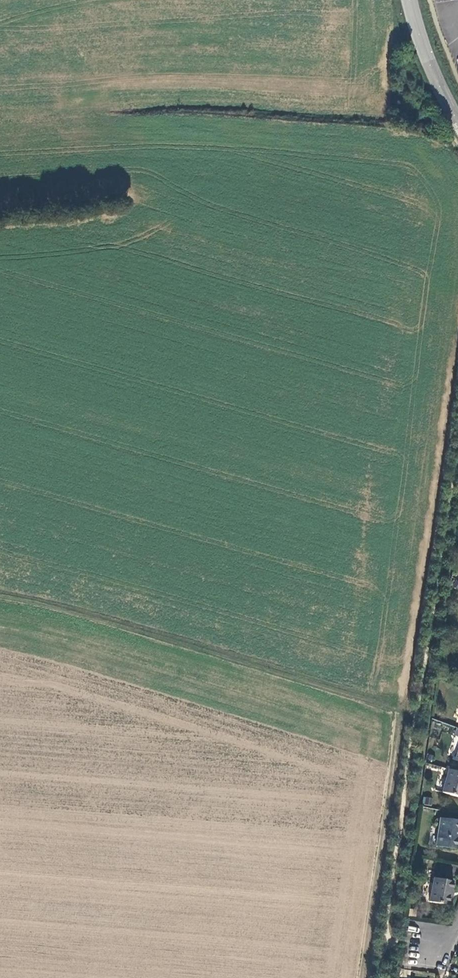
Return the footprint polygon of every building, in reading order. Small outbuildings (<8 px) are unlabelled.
[(442,792),(457,797),(457,772),(448,770),(442,792)] [(436,846),(457,849),(457,841),(457,822),(440,819),(436,846)] [(450,896),(453,882),(433,878),(429,902),(449,906),(451,897),(450,896)]
